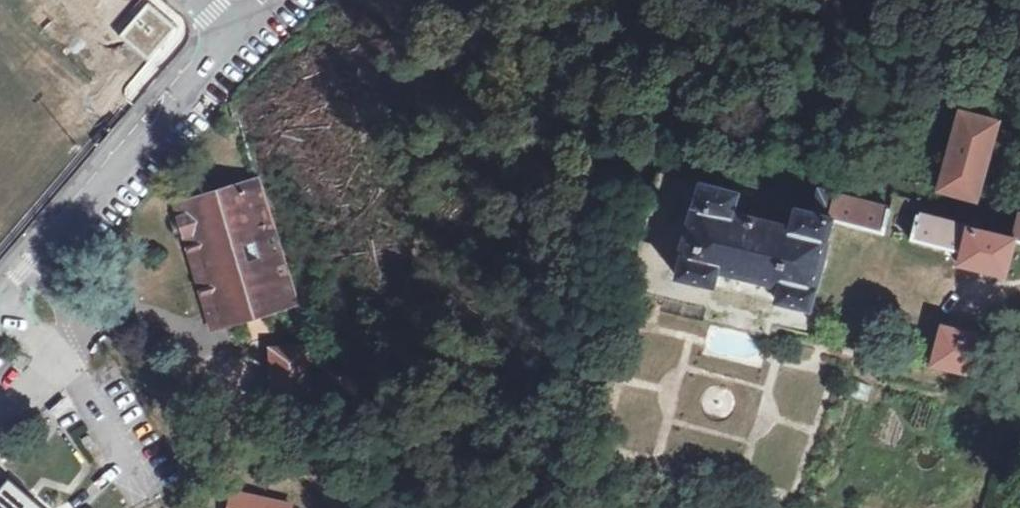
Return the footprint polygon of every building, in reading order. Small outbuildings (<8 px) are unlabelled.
[(150,0),(147,0),(119,35),(149,60),(178,25),(150,0)] [(959,111),(937,191),(975,201),(997,122),(993,121),(959,111)] [(296,303),(259,184),(177,209),(213,328),(257,314),(296,303)] [(740,194),(703,185),(678,281),(715,290),(719,273),(781,288),(777,304),(811,312),(834,224),(884,236),(891,210),(820,193),(815,213),(796,208),(791,229),(733,214),(740,194)] [(911,241),(962,254),(959,264),(1006,277),(1016,241),(1019,242),(1019,213),(1013,238),(918,214),(911,241)] [(941,327),(931,366),(979,377),(980,376),(984,357),(988,339),(941,327)] [(311,405),(309,350),(270,351),(272,406),(286,406),(311,405)] [(9,479),(0,489),(0,507),(43,507),(9,479)] [(228,507),(290,507),(290,506),(231,494),(228,507)]
